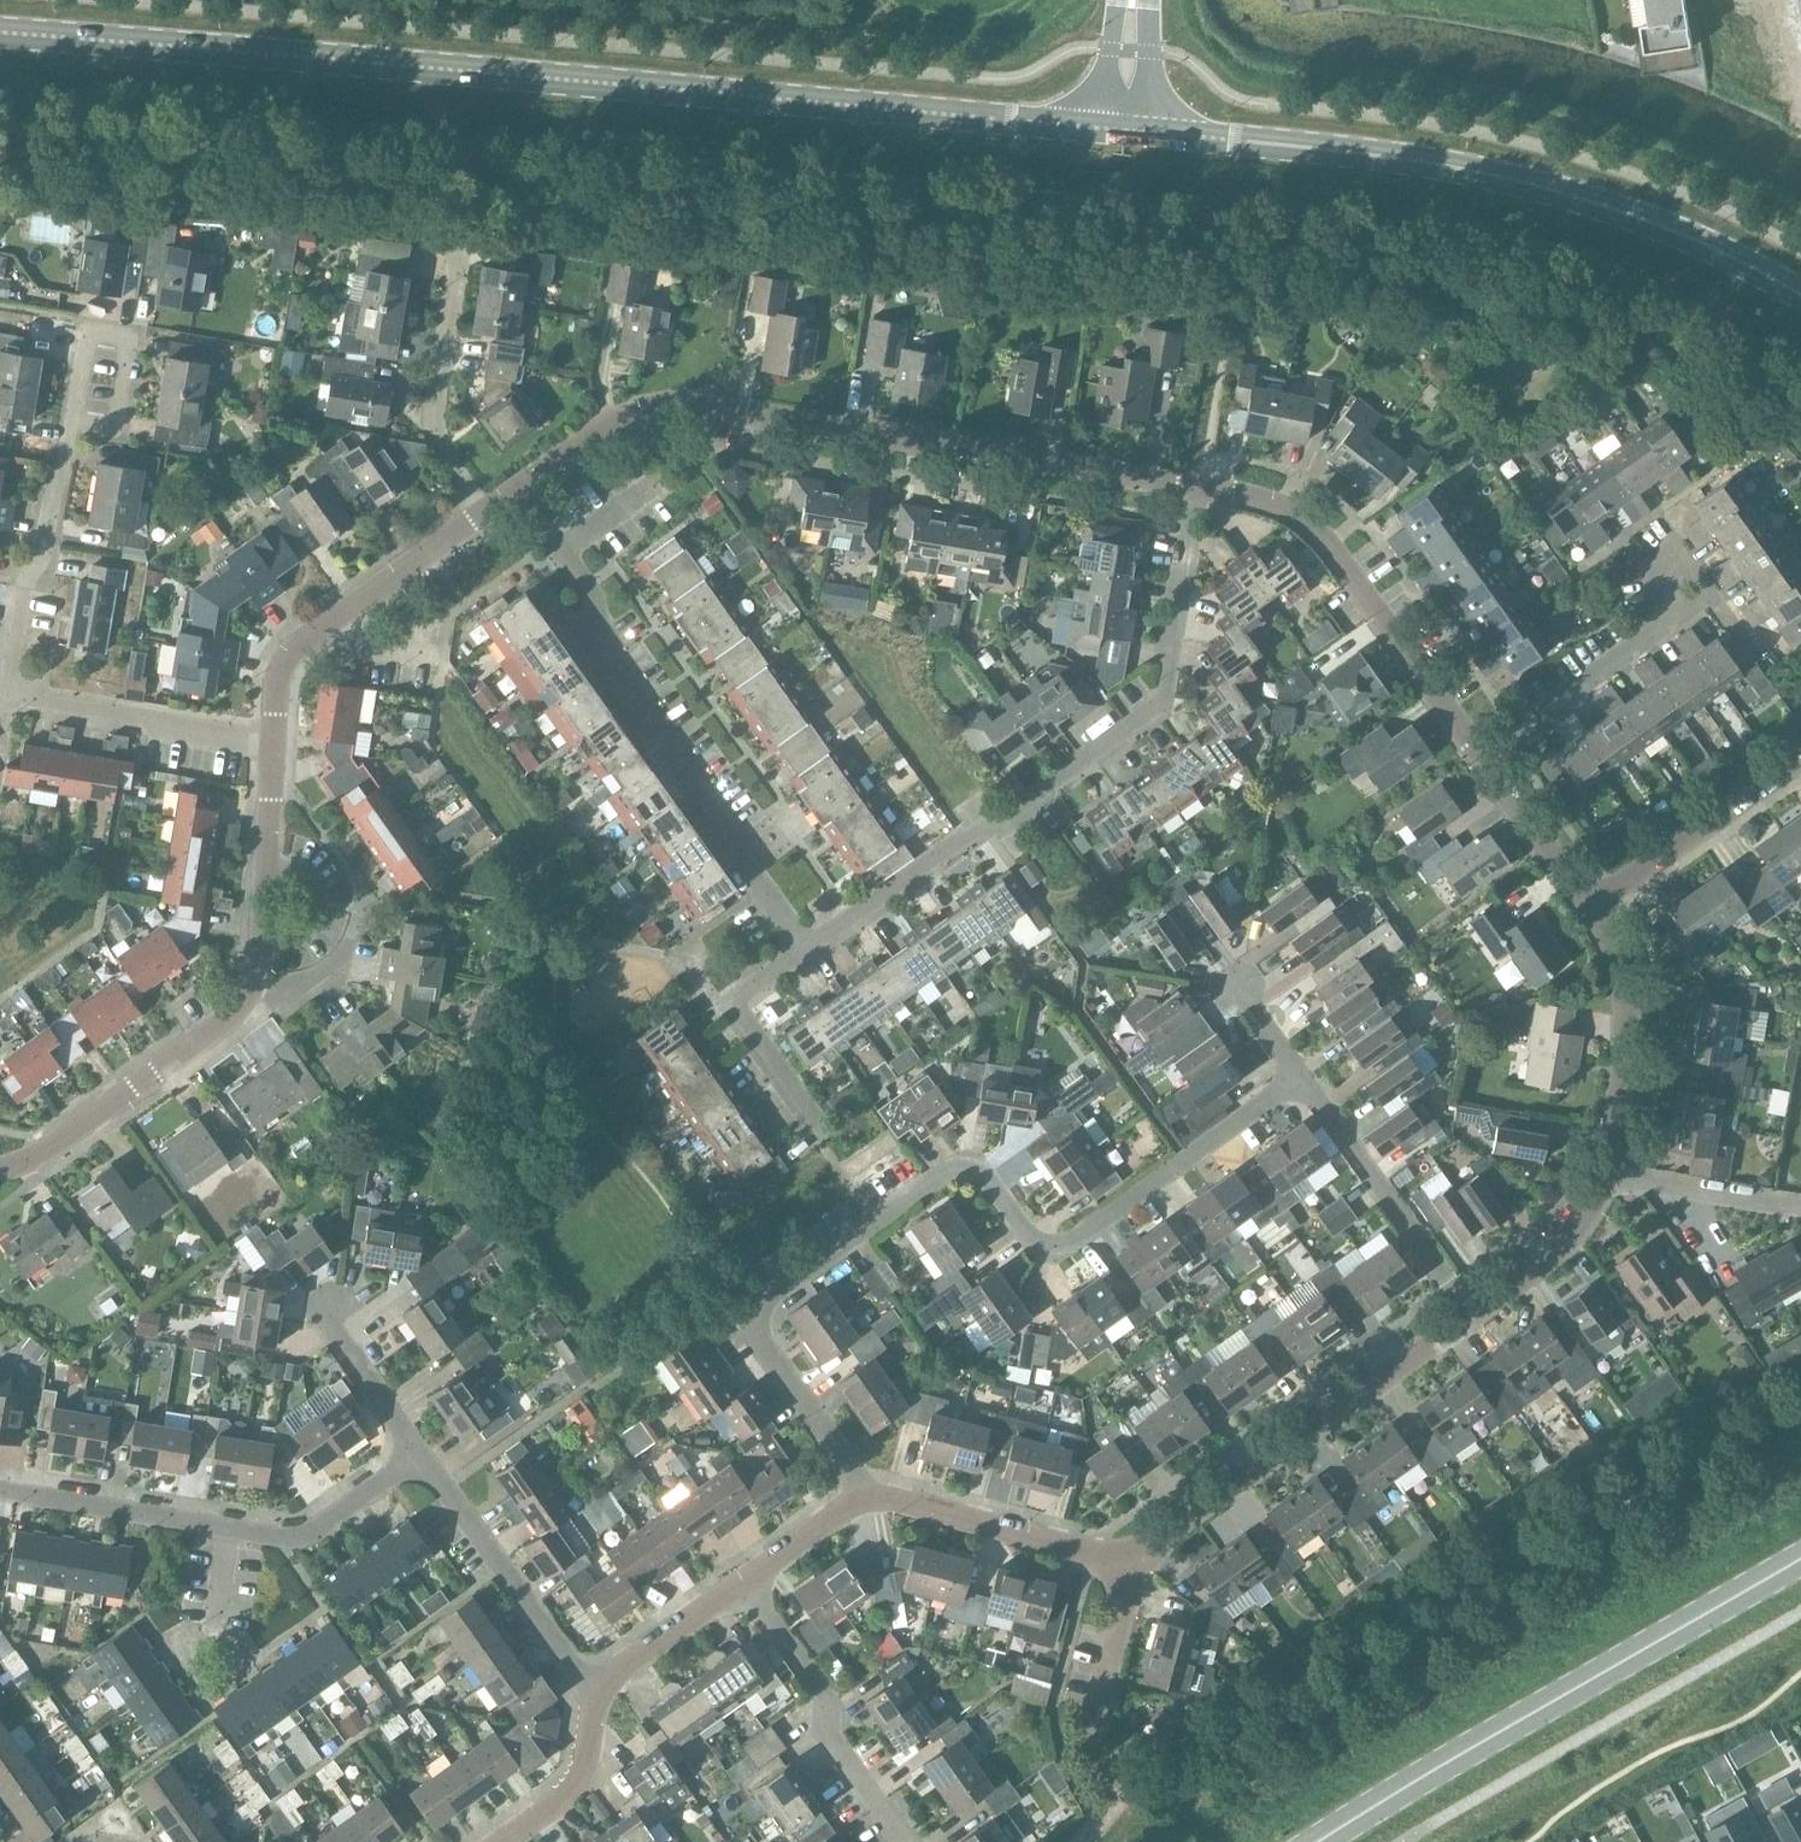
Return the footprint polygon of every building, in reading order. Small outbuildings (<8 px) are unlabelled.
[(1641,27),(1645,55),(1693,47),(1685,0),(1646,0),(1650,26),(1641,27)] [(124,260),(143,264),(150,222),(117,219),(113,244),(89,240),(81,288),(119,294),(124,260)] [(150,222),(143,264),(163,267),(157,303),(198,310),(202,290),(208,292),(214,256),(173,249),(178,225),(150,222)] [(347,301),(363,304),(404,310),(409,282),(390,279),(393,258),(359,253),(356,273),(351,273),(347,301)] [(479,299),(522,306),(525,283),(550,287),(556,256),(520,253),(517,273),(484,268),(479,299)] [(627,304),(618,353),(665,361),(674,310),(640,304),(646,269),(613,263),(606,300),(627,304)] [(0,275),(0,296),(9,297),(12,277),(0,275)] [(770,313),(761,369),(789,373),(791,363),(810,366),(816,330),(797,327),(799,316),(782,313),(787,281),(755,276),(749,310),(770,313)] [(517,331),(522,306),(479,299),(473,331),(495,334),(494,344),(490,343),(488,359),(516,364),(521,365),(523,349),(521,348),(524,332),(517,331)] [(399,340),(404,310),(363,304),(358,332),(346,330),(343,351),(377,357),(380,337),(399,340)] [(897,366),(892,399),(917,403),(918,397),(938,401),(945,357),(901,349),(905,326),(872,320),(865,361),(897,366)] [(1104,424),(1133,429),(1135,419),(1146,421),(1156,365),(1176,368),(1181,334),(1149,328),(1143,362),(1125,359),(1123,368),(1102,365),(1099,383),(1086,381),(1086,382),(1099,384),(1093,421),(1079,418),(1079,420),(1104,424)] [(38,388),(43,358),(21,354),(23,337),(0,333),(0,382),(38,388)] [(162,390),(203,397),(206,380),(218,382),(223,350),(185,343),(182,360),(167,358),(162,390)] [(1016,361),(1008,408),(1047,414),(1052,384),(1069,387),(1074,353),(1043,348),(1040,365),(1016,361)] [(361,362),(326,356),(322,381),(332,382),(327,414),(354,419),(353,423),(367,426),(367,421),(385,424),(391,385),(358,380),(361,362)] [(516,364),(488,359),(485,377),(491,378),(489,392),(483,391),(482,400),(487,407),(474,417),(501,453),(538,427),(512,390),(511,391),(510,389),(511,382),(513,383),(516,364)] [(1243,429),(1274,436),(1282,393),(1252,387),(1256,367),(1241,364),(1232,406),(1233,405),(1235,398),(1249,401),(1243,429)] [(1282,393),(1274,436),(1304,442),(1310,413),(1324,416),(1323,423),(1324,423),(1332,382),(1316,378),(1312,399),(1282,393)] [(0,382),(0,432),(8,433),(10,416),(33,420),(38,388),(0,382)] [(203,397),(162,390),(156,422),(171,424),(168,442),(207,448),(212,416),(200,414),(203,397)] [(1353,477),(1379,443),(1367,433),(1380,417),(1355,398),(1334,425),(1346,435),(1328,458),(1353,477)] [(1640,432),(1681,488),(1689,482),(1682,472),(1679,475),(1673,467),(1699,449),(1683,427),(1674,434),(1662,417),(1640,432)] [(1681,488),(1640,432),(1621,446),(1648,484),(1663,474),(1669,482),(1666,484),(1673,494),(1681,488)] [(323,453),(327,458),(354,496),(367,487),(378,503),(408,482),(375,435),(351,453),(342,440),(323,453)] [(1379,443),(1353,477),(1377,496),(1395,473),(1406,482),(1428,455),(1416,446),(1403,462),(1379,443)] [(1648,484),(1621,446),(1601,460),(1641,516),(1649,510),(1643,501),(1639,504),(1633,495),(1637,493),(1648,484)] [(94,493),(138,501),(143,471),(157,473),(160,458),(124,452),(121,466),(99,462),(94,493)] [(3,476),(11,478),(14,460),(0,458),(0,494),(3,476)] [(354,496),(327,458),(309,470),(317,481),(297,495),(289,484),(272,496),(285,514),(292,525),(305,517),(323,542),(352,521),(341,505),(354,496)] [(1641,516),(1601,460),(1580,474),(1608,513),(1624,502),(1630,510),(1625,513),(1632,523),(1641,516)] [(1608,513),(1580,474),(1560,488),(1601,545),(1610,539),(1603,530),(1599,532),(1593,524),(1597,521),(1608,513)] [(837,493),(836,493),(822,491),(823,482),(793,476),(788,507),(802,510),(799,527),(819,530),(817,544),(829,546),(831,532),(830,532),(837,493)] [(1690,538),(1700,531),(1708,526),(1746,498),(1731,477),(1693,505),(1704,521),(1697,526),(1694,523),(1684,530),(1690,538)] [(830,532),(831,532),(829,546),(874,554),(880,521),(865,519),(870,489),(838,483),(836,493),(837,493),(830,532)] [(1405,527),(1387,540),(1393,548),(1450,507),(1435,487),(1397,514),(1405,527)] [(1593,551),(1601,545),(1560,488),(1539,502),(1554,523),(1544,530),(1556,548),(1566,541),(1568,542),(1584,531),(1590,539),(1586,541),(1593,551)] [(138,501),(94,493),(89,524),(111,527),(108,543),(145,549),(147,534),(133,531),(138,501)] [(13,516),(15,501),(0,498),(0,514),(13,516)] [(1714,534),(1722,545),(1760,518),(1746,498),(1708,526),(1700,531),(1690,538),(1696,547),(1706,539),(1703,536),(1711,530),(1714,534)] [(945,521),(930,519),(931,509),(900,504),(895,535),(909,537),(904,568),(936,573),(938,559),(945,521)] [(1464,527),(1450,507),(1393,548),(1399,556),(1417,543),(1426,555),(1464,527)] [(966,578),(969,565),(968,564),(975,526),(974,526),(957,523),(959,514),(946,512),(945,521),(938,559),(936,573),(966,578)] [(10,531),(13,516),(0,514),(0,529),(10,531)] [(236,549),(273,599),(285,590),(276,576),(298,560),(287,545),(300,536),(292,525),(285,514),(236,549)] [(968,564),(969,565),(987,568),(985,581),(1012,586),(1017,554),(1003,552),(1007,531),(988,528),(989,519),(976,517),(974,526),(975,526),(968,564)] [(1775,538),(1760,518),(1722,545),(1733,561),(1725,566),(1722,562),(1712,570),(1718,578),(1728,571),(1736,565),(1775,538)] [(1422,588),(1478,547),(1464,527),(1426,555),(1434,566),(1416,579),(1422,588)] [(1079,569),(1092,571),(1131,577),(1131,576),(1133,562),(1142,564),(1147,533),(1116,528),(1114,542),(1098,540),(1095,559),(1081,557),(1079,569)] [(652,570),(662,584),(694,562),(683,547),(689,543),(680,530),(635,562),(644,575),(652,570)] [(1742,574),(1751,585),(1789,558),(1775,538),(1736,565),(1728,571),(1718,578),(1724,587),(1734,579),(1732,576),(1740,570),(1742,574)] [(1239,557),(1269,600),(1281,591),(1290,604),(1311,589),(1281,547),(1262,560),(1253,547),(1239,557)] [(1454,595),(1493,567),(1478,547),(1422,588),(1428,596),(1446,584),(1454,595)] [(200,594),(228,611),(251,594),(260,608),(273,599),(236,549),(213,566),(221,577),(200,594)] [(1789,558),(1751,585),(1757,594),(1752,598),(1751,603),(1741,610),(1747,618),(1800,580),(1800,550),(1789,558)] [(704,555),(694,562),(662,584),(672,599),(665,605),(674,617),(718,585),(709,572),(714,569),(704,555)] [(1257,608),(1269,600),(1239,557),(1225,567),(1235,580),(1216,594),(1230,613),(1246,636),(1247,634),(1266,621),(1257,608)] [(80,581),(69,646),(105,652),(115,588),(122,589),(125,571),(92,566),(89,583),(80,581)] [(1451,628),(1507,587),(1493,567),(1454,595),(1462,607),(1445,619),(1451,628)] [(1140,578),(1131,576),(1131,577),(1092,571),(1089,589),(1076,587),(1074,599),(1088,602),(1088,601),(1126,608),(1129,590),(1138,592),(1140,578)] [(1747,618),(1753,627),(1763,619),(1760,616),(1768,610),(1779,625),(1777,627),(1792,648),(1800,641),(1800,580),(1747,618)] [(685,634),(730,602),(718,585),(674,617),(685,634)] [(1483,635),(1521,607),(1507,587),(1451,628),(1457,636),(1474,623),(1483,635)] [(538,610),(526,593),(509,605),(503,597),(483,610),(489,619),(482,624),(495,642),(538,610)] [(228,611),(200,594),(195,620),(181,617),(176,646),(237,656),(239,641),(223,638),(228,611)] [(1126,608),(1088,601),(1088,602),(1074,599),(1066,644),(1099,650),(1101,636),(1130,641),(1135,609),(1126,608)] [(697,650),(742,618),(730,602),(685,634),(697,650)] [(1479,668),(1535,627),(1521,607),(1483,635),(1491,647),(1473,659),(1479,668)] [(495,642),(507,659),(514,654),(520,662),(540,647),(543,652),(564,637),(553,622),(549,625),(538,610),(495,642)] [(1246,636),(1230,613),(1217,622),(1226,635),(1207,648),(1221,668),(1237,690),(1239,689),(1258,676),(1248,663),(1261,654),(1247,634),(1246,636)] [(724,672),(756,649),(746,634),(751,631),(742,618),(697,650),(706,663),(714,657),(724,672)] [(952,637),(954,622),(930,619),(928,633),(952,637)] [(1535,627),(1479,668),(1485,676),(1503,663),(1512,676),(1550,648),(1535,627)] [(1690,629),(1682,634),(1723,691),(1743,677),(1730,658),(1738,652),(1725,632),(1700,650),(1694,642),(1698,639),(1690,629)] [(1675,667),(1703,706),(1723,691),(1682,634),(1674,640),(1681,651),(1685,648),(1691,656),(1687,659),(1675,667)] [(543,652),(540,647),(520,662),(525,670),(523,671),(530,681),(573,650),(564,637),(543,652)] [(234,671),(237,656),(176,646),(171,675),(185,677),(183,692),(213,697),(218,668),(234,671)] [(766,663),(756,649),(724,672),(734,686),(726,691),(735,704),(780,672),(771,659),(766,663)] [(530,681),(536,691),(539,689),(545,698),(565,683),(562,678),(583,663),(573,650),(530,681)] [(1320,681),(1348,721),(1388,692),(1359,653),(1320,681)] [(497,656),(479,668),(487,680),(505,667),(497,656)] [(1650,657),(1642,663),(1683,720),(1703,706),(1675,667),(1660,678),(1654,670),(1658,668),(1650,657)] [(545,698),(550,706),(544,711),(557,728),(600,697),(589,681),(593,678),(583,663),(562,678),(565,683),(545,698)] [(1025,681),(1033,692),(1056,724),(1056,723),(1068,715),(1073,723),(1099,705),(1069,664),(1050,663),(1058,674),(1042,685),(1034,674),(1025,681)] [(1647,687),(1635,696),(1662,734),(1683,720),(1642,663),(1634,669),(1641,679),(1645,677),(1650,685),(1647,687)] [(1277,696),(1294,700),(1315,684),(1301,665),(1280,680),(1277,696)] [(1198,704),(1212,724),(1228,745),(1249,730),(1241,718),(1253,709),(1239,689),(1237,690),(1221,668),(1208,678),(1217,690),(1198,704)] [(747,720),(792,688),(780,672),(735,704),(747,720)] [(339,727),(356,730),(363,688),(321,681),(316,709),(341,714),(339,727)] [(150,714),(157,690),(137,684),(130,707),(150,714)] [(1642,748),(1662,734),(1635,696),(1620,707),(1614,699),(1618,696),(1611,686),(1602,692),(1642,748)] [(759,737),(804,705),(792,688),(747,720),(759,737)] [(1030,742),(1031,742),(1046,731),(1051,739),(1062,731),(1056,723),(1056,724),(1033,692),(1017,704),(1009,692),(999,699),(1007,711),(1008,710),(1030,742)] [(1595,724),(1623,762),(1642,748),(1602,692),(1593,698),(1601,708),(1605,705),(1610,713),(1606,716),(1595,724)] [(557,728),(570,746),(576,741),(582,749),(602,734),(605,739),(626,724),(615,709),(611,712),(600,697),(557,728)] [(786,759),(818,736),(808,722),(813,718),(804,705),(759,737),(768,749),(775,744),(786,759)] [(335,769),(351,758),(356,730),(339,727),(341,714),(316,709),(311,738),(325,740),(322,752),(335,768),(335,769)] [(1008,710),(1007,711),(991,722),(983,711),(963,725),(981,751),(992,743),(1004,760),(1020,749),(1026,757),(1036,749),(1031,742),(1030,742),(1008,710)] [(1603,777),(1623,762),(1595,724),(1580,735),(1574,727),(1578,724),(1571,714),(1562,720),(1603,777)] [(1581,792),(1603,777),(1562,720),(1553,726),(1560,737),(1565,733),(1570,741),(1555,752),(1553,748),(1536,760),(1554,785),(1569,775),(1581,792)] [(582,749),(587,757),(585,758),(592,768),(635,737),(626,724),(605,739),(602,734),(582,749)] [(1243,765),(1228,745),(1212,724),(1181,746),(1202,776),(1214,768),(1222,780),(1243,765)] [(57,732),(61,738),(72,740),(74,727),(58,725),(57,732)] [(1382,726),(1339,758),(1353,777),(1365,768),(1381,790),(1431,754),(1410,725),(1391,739),(1382,726)] [(429,737),(430,730),(413,728),(411,739),(423,741),(429,737)] [(52,747),(59,748),(61,738),(57,732),(50,731),(47,746),(24,743),(20,767),(6,765),(3,783),(31,787),(34,771),(47,773),(52,747)] [(111,740),(115,746),(127,748),(129,737),(112,734),(111,740)] [(789,779),(798,792),(843,759),(834,746),(828,750),(818,736),(786,759),(796,774),(789,779)] [(635,737),(592,768),(600,778),(602,776),(607,785),(621,775),(628,770),(624,765),(645,750),(635,737)] [(115,746),(111,740),(104,739),(101,755),(79,752),(74,777),(61,775),(58,792),(85,796),(88,779),(101,782),(106,756),(113,757),(115,746)] [(1202,776),(1181,746),(1149,769),(1179,811),(1189,803),(1192,807),(1198,803),(1216,828),(1230,818),(1208,788),(1210,787),(1202,776)] [(79,752),(59,748),(52,747),(47,773),(34,771),(31,787),(58,792),(61,775),(74,777),(79,752)] [(418,758),(411,748),(406,747),(399,752),(409,765),(418,758)] [(628,770),(621,775),(607,785),(613,793),(606,798),(619,815),(662,784),(651,769),(656,765),(645,750),(624,765),(628,770)] [(88,779),(85,796),(114,801),(116,785),(130,787),(134,761),(113,757),(106,756),(101,782),(88,779)] [(418,758),(409,765),(413,771),(419,773),(429,766),(422,756),(418,758)] [(366,797),(380,787),(364,764),(358,767),(351,758),(335,769),(335,768),(321,777),(337,801),(358,786),(366,797)] [(855,776),(843,759),(798,792),(809,808),(855,776)] [(1159,825),(1179,811),(1149,769),(1117,791),(1139,821),(1150,813),(1159,825)] [(456,781),(451,774),(445,773),(435,781),(442,790),(456,781)] [(821,825),(867,793),(855,776),(809,808),(821,825)] [(1462,814),(1440,783),(1397,814),(1416,841),(1404,849),(1416,865),(1441,848),(1432,836),(1462,814)] [(619,815),(632,834),(621,842),(626,849),(644,836),(664,822),(668,827),(689,812),(678,796),(673,800),(662,784),(619,815)] [(382,819),(396,809),(380,787),(366,797),(358,786),(337,801),(353,823),(374,808),(382,819)] [(215,838),(216,832),(219,810),(194,805),(196,793),(179,790),(175,818),(191,820),(189,834),(215,838)] [(1139,821),(1117,791),(1085,814),(1107,846),(1100,852),(1114,872),(1122,866),(1115,857),(1136,842),(1127,829),(1139,821)] [(833,842),(879,809),(867,793),(821,825),(833,842)] [(481,815),(474,806),(460,816),(464,822),(471,823),(481,815)] [(398,842),(412,832),(396,809),(382,819),(374,808),(353,823),(369,845),(390,830),(398,842)] [(845,858),(890,826),(879,809),(833,842),(845,858)] [(644,836),(650,845),(648,846),(654,856),(670,844),(698,824),(689,812),(668,827),(664,822),(644,836)] [(1781,830),(1800,857),(1800,816),(1781,830)] [(214,844),(215,838),(189,834),(191,820),(175,818),(170,845),(187,848),(185,861),(210,865),(214,844)] [(228,834),(231,840),(239,841),(242,824),(230,822),(228,834)] [(471,823),(464,822),(458,826),(468,840),(478,832),(471,823)] [(654,856),(650,859),(663,878),(670,873),(669,872),(690,858),(686,853),(707,838),(698,824),(670,844),(654,856)] [(890,826),(845,858),(868,891),(914,859),(890,826)] [(414,864),(428,854),(412,832),(398,842),(390,830),(369,845),(385,868),(406,853),(414,864)] [(1776,913),(1794,900),(1781,883),(1800,869),(1800,857),(1781,830),(1756,848),(1767,863),(1749,876),(1776,913)] [(1457,836),(1441,848),(1416,865),(1429,885),(1445,874),(1461,897),(1509,863),(1486,831),(1478,837),(1477,836),(1473,838),(1474,840),(1464,847),(1457,836)] [(215,838),(214,844),(230,847),(231,840),(228,834),(216,832),(215,838)] [(663,878),(681,903),(724,871),(713,856),(718,853),(707,838),(686,853),(690,858),(669,872),(670,873),(663,878)] [(1228,866),(1244,852),(1236,844),(1221,857),(1228,866)] [(206,893),(207,887),(210,865),(185,861),(187,848),(170,845),(166,872),(182,875),(180,888),(206,893)] [(60,861),(61,847),(32,846),(31,860),(60,861)] [(406,853),(385,868),(401,891),(422,877),(430,888),(444,878),(428,854),(414,864),(406,853)] [(1043,877),(1031,861),(1020,869),(1031,885),(1043,877)] [(1169,893),(1181,910),(1193,901),(1206,919),(1219,937),(1240,922),(1211,880),(1201,887),(1189,895),(1181,884),(1193,876),(1186,867),(1162,883),(1169,893)] [(681,903),(693,920),(700,915),(706,923),(725,909),(719,901),(737,889),(724,871),(681,903)] [(1039,932),(1049,925),(1011,871),(986,889),(980,882),(967,891),(999,935),(1012,926),(1017,935),(1033,923),(1039,932)] [(180,888),(182,875),(166,872),(161,900),(177,903),(175,916),(191,940),(198,935),(205,898),(206,893),(180,888)] [(1720,873),(1695,891),(1721,927),(1733,918),(1739,926),(1751,917),(1758,926),(1776,913),(1749,876),(1731,888),(1720,873)] [(1294,921),(1318,904),(1302,882),(1260,912),(1276,934),(1294,921)] [(206,893),(205,898),(217,901),(222,897),(223,889),(207,887),(206,893)] [(946,917),(969,951),(984,940),(987,944),(999,935),(967,891),(955,900),(960,907),(946,917)] [(1703,939),(1721,927),(1695,891),(1669,909),(1681,926),(1669,935),(1695,971),(1715,956),(1703,939)] [(1181,910),(1169,893),(1157,901),(1165,912),(1144,928),(1174,970),(1195,954),(1182,936),(1170,918),(1181,910)] [(1325,915),(1332,911),(1336,907),(1329,896),(1318,904),(1325,915)] [(234,899),(222,897),(217,901),(215,908),(232,911),(234,899)] [(1496,903),(1471,921),(1497,959),(1509,951),(1534,986),(1567,962),(1532,913),(1513,927),(1496,903)] [(118,921),(128,914),(121,904),(107,914),(112,920),(118,921)] [(1310,958),(1347,932),(1332,911),(1325,915),(1302,932),(1289,941),(1305,962),(1310,958)] [(135,924),(128,914),(118,921),(128,935),(134,930),(135,924)] [(191,940),(175,916),(151,933),(162,948),(150,956),(164,976),(188,960),(179,948),(191,940)] [(969,951),(946,917),(931,927),(926,920),(914,929),(946,974),(958,965),(955,961),(969,951)] [(1315,989),(1330,1010),(1366,984),(1372,980),(1357,958),(1383,939),(1393,953),(1405,944),(1388,920),(1366,936),(1354,943),(1333,958),(1342,970),(1320,985),(1315,989)] [(381,962),(443,972),(447,943),(433,941),(436,926),(405,921),(401,950),(384,947),(381,962)] [(1358,924),(1347,932),(1354,943),(1366,936),(1358,924)] [(892,956),(916,989),(930,978),(933,983),(946,974),(914,929),(901,938),(906,946),(892,956)] [(127,970),(142,992),(164,976),(150,956),(162,948),(151,933),(116,958),(126,971),(127,970)] [(94,943),(87,941),(78,949),(85,958),(98,949),(94,943)] [(859,968),(892,1013),(904,1004),(901,999),(916,989),(892,956),(877,966),(872,959),(859,968)] [(396,980),(391,1007),(419,1025),(423,999),(438,1002),(443,972),(381,962),(379,977),(396,980)] [(43,973),(53,987),(59,983),(60,976),(53,966),(43,973)] [(880,1021),(892,1013),(859,968),(847,977),(853,984),(838,995),(861,1028),(877,1017),(880,1021)] [(127,970),(126,971),(104,986),(114,1000),(103,1008),(118,1029),(142,1013),(132,999),(142,992),(127,970)] [(47,991),(53,987),(43,973),(33,980),(40,990),(47,991)] [(1382,1006),(1366,984),(1330,1010),(1325,1015),(1340,1036),(1382,1006)] [(1689,1029),(1732,1036),(1749,1039),(1757,989),(1728,984),(1724,1005),(1694,1000),(1689,1029)] [(114,1000),(104,986),(70,1011),(87,1034),(87,1035),(95,1046),(118,1029),(103,1008),(114,1000)] [(1154,1059),(1182,1039),(1174,1028),(1194,1013),(1179,991),(1160,1005),(1155,997),(1145,995),(1131,1006),(1140,1019),(1136,1022),(1144,1033),(1140,1035),(1148,1047),(1126,1062),(1134,1073),(1154,1059)] [(805,1007),(838,1052),(851,1042),(847,1038),(861,1028),(838,995),(823,1005),(818,997),(805,1007)] [(13,1016),(19,1012),(9,998),(0,1005),(0,1006),(6,1015),(13,1016)] [(1393,998),(1382,1006),(1390,1017),(1401,1009),(1393,998)] [(1572,1009),(1538,1003),(1530,1048),(1533,1048),(1527,1081),(1555,1086),(1554,1089),(1560,1090),(1561,1087),(1568,1088),(1574,1057),(1577,1058),(1580,1037),(1568,1035),(1572,1009)] [(419,1025),(391,1007),(368,1024),(359,1010),(346,1019),(381,1069),(405,1052),(397,1040),(419,1025)] [(838,1052),(805,1007),(793,1015),(798,1023),(783,1034),(806,1067),(822,1055),(826,1060),(838,1052)] [(656,1066),(690,1042),(679,1028),(687,1022),(677,1009),(632,1042),(641,1055),(646,1052),(656,1066)] [(95,1046),(87,1035),(87,1034),(70,1011),(49,1027),(58,1041),(47,1049),(62,1070),(95,1046)] [(13,1016),(6,1015),(0,1020),(0,1028),(3,1032),(17,1022),(13,1016)] [(1405,1039),(1390,1017),(1348,1047),(1363,1069),(1382,1055),(1405,1039)] [(381,1069),(346,1019),(334,1028),(343,1041),(320,1058),(338,1083),(349,1075),(358,1086),(381,1069)] [(1761,1047),(1771,1048),(1772,1021),(1761,1020),(1761,1047)] [(58,1041),(49,1027),(26,1043),(36,1057),(25,1065),(40,1086),(62,1070),(47,1049),(58,1041)] [(1712,1079),(1741,1084),(1746,1054),(1729,1051),(1732,1036),(1689,1029),(1684,1058),(1715,1063),(1712,1079)] [(1182,1039),(1154,1059),(1162,1070),(1173,1062),(1188,1084),(1226,1057),(1231,1054),(1215,1032),(1213,1033),(1210,1036),(1190,1050),(1182,1039)] [(1416,1032),(1405,1039),(1413,1050),(1424,1043),(1419,1037),(1416,1032)] [(700,1056),(690,1042),(656,1066),(667,1080),(662,1084),(671,1097),(716,1064),(707,1051),(700,1056)] [(17,1102),(40,1086),(25,1065),(36,1057),(26,1043),(4,1060),(13,1073),(2,1080),(17,1102)] [(683,1113),(749,1065),(738,1049),(716,1064),(671,1097),(683,1113)] [(1399,1093),(1423,1076),(1407,1054),(1390,1066),(1365,1084),(1381,1106),(1399,1093)] [(286,1066),(282,1059),(232,1093),(261,1134),(266,1130),(262,1124),(305,1094),(309,1100),(323,1091),(299,1057),(286,1066)] [(1241,1079),(1226,1057),(1188,1084),(1184,1087),(1198,1108),(1182,1119),(1191,1132),(1225,1108),(1216,1097),(1241,1079)] [(1003,1122),(1010,1084),(984,1079),(986,1065),(971,1062),(966,1096),(980,1098),(977,1117),(1003,1122)] [(761,1081),(749,1065),(683,1113),(694,1129),(740,1097),(761,1081)] [(1433,1069),(1423,1076),(1431,1088),(1442,1080),(1434,1068),(1433,1069)] [(1709,1096),(1679,1091),(1674,1120),(1717,1127),(1719,1111),(1736,1114),(1741,1084),(1712,1079),(1709,1096)] [(1093,1081),(1038,1121),(1046,1133),(1048,1132),(1074,1113),(1101,1093),(1093,1081)] [(891,1100),(911,1128),(923,1119),(934,1135),(958,1118),(948,1104),(954,1099),(942,1082),(918,1099),(910,1087),(891,1100)] [(1010,1084),(1003,1122),(1030,1126),(1037,1088),(1010,1084)] [(719,1153),(752,1129),(742,1115),(749,1109),(740,1097),(694,1129),(703,1142),(708,1138),(719,1153)] [(1381,1156),(1398,1143),(1423,1126),(1407,1104),(1365,1134),(1381,1156)] [(1517,1129),(1520,1116),(1457,1105),(1454,1121),(1478,1125),(1484,1139),(1494,1140),(1492,1152),(1543,1160),(1547,1134),(1517,1129)] [(1039,1155),(1054,1177),(1098,1147),(1074,1113),(1048,1132),(1056,1143),(1039,1155)] [(1442,1129),(1434,1118),(1433,1119),(1423,1126),(1430,1137),(1441,1129),(1442,1129)] [(166,1142),(195,1183),(225,1161),(232,1171),(247,1160),(228,1133),(214,1143),(197,1119),(166,1142)] [(1714,1144),(1717,1127),(1674,1120),(1669,1149),(1699,1154),(1696,1172),(1727,1177),(1732,1147),(1714,1144)] [(1279,1140),(1304,1175),(1328,1158),(1303,1123),(1279,1140)] [(1125,1147),(1136,1157),(1147,1144),(1156,1153),(1165,1143),(1146,1125),(1125,1147)] [(1105,1156),(1118,1150),(1106,1126),(1094,1132),(1105,1156)] [(752,1129),(719,1153),(712,1158),(722,1173),(724,1171),(745,1200),(788,1169),(777,1153),(779,1151),(770,1138),(762,1143),(752,1129)] [(1291,1185),(1304,1175),(1279,1140),(1256,1157),(1260,1162),(1249,1170),(1286,1222),(1294,1216),(1288,1208),(1301,1199),(1291,1185)] [(1122,1181),(1098,1147),(1054,1177),(1070,1200),(1086,1188),(1094,1200),(1122,1181)] [(1481,1226),(1486,1232),(1507,1216),(1492,1195),(1514,1179),(1481,1156),(1469,1165),(1476,1175),(1456,1190),(1481,1226)] [(136,1231),(174,1204),(154,1176),(131,1191),(111,1163),(95,1174),(101,1182),(82,1195),(106,1229),(124,1215),(136,1231)] [(1234,1172),(1210,1189),(1235,1224),(1249,1215),(1259,1229),(1272,1219),(1278,1227),(1286,1222),(1249,1170),(1238,1178),(1234,1172)] [(1481,1226),(1456,1190),(1451,1184),(1429,1200),(1422,1189),(1411,1197),(1431,1225),(1442,1217),(1459,1241),(1481,1226)] [(1221,1234),(1235,1224),(1210,1189),(1186,1206),(1188,1209),(1177,1217),(1217,1272),(1225,1284),(1231,1280),(1216,1259),(1231,1248),(1221,1234)] [(1325,1225),(1349,1208),(1341,1196),(1317,1214),(1325,1225)] [(928,1250),(963,1225),(946,1201),(911,1226),(928,1250)] [(363,1260),(389,1264),(398,1212),(357,1205),(351,1238),(366,1241),(363,1260)] [(1349,1208),(1325,1225),(1333,1236),(1357,1219),(1349,1208)] [(425,1216),(398,1212),(389,1264),(416,1269),(419,1249),(425,1216)] [(18,1229),(1,1242),(25,1277),(65,1248),(72,1258),(89,1246),(66,1215),(54,1225),(46,1215),(21,1233),(18,1229)] [(1217,1272),(1177,1217),(1167,1225),(1164,1222),(1141,1239),(1166,1274),(1179,1264),(1189,1278),(1193,1275),(1199,1284),(1217,1272)] [(266,1237),(285,1265),(297,1257),(308,1272),(333,1255),(310,1223),(286,1241),(278,1229),(266,1237)] [(273,1273),(285,1265),(266,1237),(257,1225),(245,1234),(273,1273)] [(931,1283),(939,1295),(963,1277),(955,1266),(980,1249),(963,1225),(928,1250),(945,1273),(931,1283)] [(911,1263),(915,1241),(891,1237),(887,1259),(911,1263)] [(1154,1283),(1166,1274),(1141,1239),(1117,1256),(1139,1286),(1128,1294),(1145,1319),(1168,1303),(1154,1283)] [(427,1261),(436,1273),(463,1253),(455,1241),(427,1261)] [(1689,1269),(1676,1279),(1650,1242),(1616,1266),(1653,1317),(1680,1298),(1690,1311),(1709,1297),(1689,1269)] [(1389,1244),(1366,1261),(1391,1296),(1415,1279),(1389,1244)] [(1756,1264),(1754,1261),(1735,1272),(1741,1282),(1724,1291),(1746,1329),(1763,1319),(1759,1311),(1800,1287),(1800,1263),(1790,1244),(1756,1264)] [(472,1265),(463,1253),(436,1273),(444,1285),(472,1265)] [(902,1284),(884,1260),(873,1268),(891,1292),(902,1284)] [(1321,1272),(1339,1296),(1350,1288),(1367,1313),(1391,1296),(1366,1261),(1343,1278),(1333,1264),(1321,1272)] [(891,1292),(873,1268),(862,1276),(879,1301),(891,1292)] [(968,1306),(978,1319),(1013,1294),(996,1271),(971,1288),(963,1277),(939,1295),(924,1305),(936,1322),(951,1311),(954,1316),(968,1306)] [(1297,1310),(1322,1346),(1345,1329),(1328,1304),(1339,1296),(1321,1272),(1310,1280),(1320,1294),(1297,1310)] [(1145,1319),(1128,1294),(1117,1302),(1099,1277),(1076,1294),(1101,1329),(1124,1313),(1134,1327),(1145,1319)] [(238,1312),(280,1319),(284,1291),(224,1281),(222,1293),(240,1296),(238,1312)] [(1563,1304),(1591,1343),(1597,1350),(1602,1352),(1608,1352),(1620,1343),(1622,1338),(1623,1332),(1635,1323),(1606,1283),(1594,1292),(1589,1285),(1563,1304)] [(402,1314),(418,1336),(449,1314),(440,1302),(451,1294),(444,1285),(433,1292),(423,1299),(402,1314)] [(805,1338),(840,1313),(823,1290),(788,1315),(805,1338)] [(1013,1294),(978,1319),(995,1343),(1030,1318),(1013,1294)] [(1037,1334),(1036,1340),(1032,1364),(1045,1366),(1047,1356),(1065,1359),(1079,1349),(1087,1360),(1111,1343),(1101,1329),(1076,1294),(1052,1311),(1061,1324),(1051,1332),(1050,1336),(1037,1334)] [(1252,1321),(1269,1346),(1280,1338),(1298,1363),(1322,1346),(1297,1310),(1283,1320),(1273,1306),(1252,1321)] [(280,1319),(238,1312),(235,1327),(219,1324),(215,1351),(218,1351),(248,1356),(250,1343),(275,1347),(280,1319)] [(856,1337),(840,1313),(805,1338),(822,1362),(846,1344),(854,1355),(879,1338),(871,1327),(856,1337)] [(457,1359),(485,1339),(476,1327),(464,1336),(449,1314),(418,1336),(433,1359),(449,1347),(457,1359)] [(1516,1337),(1542,1372),(1554,1363),(1564,1378),(1589,1360),(1571,1335),(1559,1344),(1541,1319),(1516,1337)] [(1258,1353),(1269,1346),(1252,1321),(1239,1331),(1249,1345),(1227,1360),(1253,1395),(1276,1378),(1258,1353)] [(568,1331),(549,1345),(563,1364),(582,1351),(568,1331)] [(1346,1332),(1304,1358),(1311,1369),(1353,1343),(1346,1332)] [(660,1358),(682,1389),(725,1359),(716,1347),(706,1354),(692,1335),(660,1358)] [(1036,1340),(1022,1337),(1017,1367),(1031,1370),(1032,1364),(1036,1340)] [(1542,1372),(1516,1337),(1492,1354),(1510,1379),(1497,1388),(1514,1413),(1528,1404),(1517,1389),(1542,1372)] [(837,1384),(854,1408),(889,1383),(879,1368),(883,1365),(884,1357),(882,1353),(887,1349),(879,1338),(854,1355),(862,1366),(837,1384)] [(485,1339),(457,1359),(466,1371),(431,1395),(446,1418),(493,1385),(478,1362),(493,1351),(485,1339)] [(598,1373),(582,1351),(563,1364),(559,1367),(575,1389),(579,1386),(595,1375),(598,1373)] [(1183,1371),(1200,1395),(1211,1387),(1229,1412),(1253,1395),(1227,1360),(1211,1371),(1202,1357),(1194,1363),(1183,1371)] [(736,1397),(736,1396),(723,1378),(733,1370),(725,1359),(682,1389),(705,1420),(721,1409),(720,1408),(736,1397)] [(1189,1403),(1200,1395),(1183,1371),(1176,1361),(1160,1372),(1167,1382),(1148,1395),(1153,1402),(1158,1409),(1183,1445),(1207,1428),(1189,1403)] [(502,1390),(520,1421),(560,1397),(542,1366),(502,1390)] [(1469,1376),(1466,1372),(1442,1390),(1467,1425),(1480,1416),(1490,1430),(1514,1413),(1497,1388),(1482,1367),(1469,1376)] [(19,1444),(28,1395),(8,1392),(12,1372),(0,1370),(0,1441),(19,1444)] [(317,1416),(342,1451),(365,1434),(349,1413),(360,1405),(341,1379),(330,1387),(340,1400),(317,1416)] [(916,1423),(924,1394),(917,1392),(903,1402),(889,1383),(854,1408),(871,1431),(896,1414),(899,1418),(916,1423)] [(1555,1384),(1530,1400),(1538,1412),(1563,1396),(1555,1384)] [(508,1406),(493,1385),(446,1418),(462,1440),(478,1429),(486,1440),(514,1421),(505,1409),(508,1406)] [(752,1385),(736,1396),(736,1397),(720,1408),(721,1409),(742,1439),(737,1443),(745,1454),(761,1443),(760,1443),(772,1435),(778,1430),(770,1419),(775,1416),(752,1385)] [(75,1454),(81,1412),(54,1407),(57,1391),(43,1389),(38,1422),(51,1424),(47,1449),(75,1454)] [(1477,1440),(1467,1425),(1442,1390),(1417,1407),(1435,1432),(1422,1441),(1440,1466),(1477,1440)] [(949,1400),(924,1394),(916,1423),(929,1426),(921,1456),(949,1463),(960,1421),(945,1417),(949,1400)] [(84,1395),(81,1412),(75,1454),(102,1458),(107,1434),(120,1436),(125,1402),(84,1395)] [(125,1402),(120,1436),(133,1438),(128,1463),(156,1467),(163,1425),(136,1421),(139,1405),(125,1402)] [(601,1450),(615,1435),(585,1408),(571,1424),(601,1450)] [(163,1425),(156,1467),(184,1472),(188,1447),(201,1450),(207,1416),(166,1409),(163,1425)] [(998,1446),(1006,1416),(992,1412),(980,1409),(976,1426),(960,1421),(949,1463),(977,1471),(985,1442),(998,1446)] [(1124,1412),(1113,1420),(1131,1445),(1142,1437),(1159,1462),(1183,1445),(1158,1409),(1134,1426),(1124,1412)] [(207,1416),(201,1450),(214,1452),(210,1476),(238,1481),(245,1439),(230,1437),(232,1427),(226,1419),(207,1416)] [(274,1427),(297,1460),(308,1452),(319,1467),(342,1451),(317,1416),(295,1432),(285,1419),(274,1427)] [(1003,1478),(1031,1485),(1042,1443),(1046,1429),(1018,1422),(1019,1419),(1006,1416),(998,1446),(1011,1449),(1003,1478)] [(1131,1445),(1113,1420),(1092,1435),(1102,1449),(1087,1460),(1112,1496),(1137,1477),(1120,1452),(1131,1445)] [(638,1421),(618,1435),(634,1456),(653,1442),(638,1421)] [(245,1439),(238,1481),(266,1486),(268,1467),(284,1469),(297,1460),(274,1427),(262,1425),(259,1442),(245,1439)] [(1367,1443),(1392,1479),(1402,1493),(1440,1466),(1422,1441),(1409,1451),(1392,1425),(1367,1443)] [(1042,1443),(1031,1485),(1059,1493),(1067,1463),(1080,1467),(1088,1438),(1074,1434),(1073,1438),(1067,1436),(1056,1447),(1042,1443)] [(753,1498),(752,1499),(764,1515),(796,1492),(780,1470),(791,1462),(772,1435),(760,1443),(761,1443),(773,1460),(742,1482),(753,1498)] [(1392,1479),(1367,1443),(1342,1461),(1360,1486),(1347,1495),(1365,1519),(1389,1502),(1379,1488),(1392,1479)] [(508,1513),(550,1483),(528,1452),(496,1475),(510,1494),(500,1501),(508,1513)] [(700,1488),(730,1530),(742,1522),(734,1511),(752,1499),(753,1498),(742,1482),(731,1466),(730,1466),(721,1453),(709,1461),(719,1474),(700,1488)] [(669,1510),(692,1542),(711,1528),(718,1538),(730,1530),(700,1488),(690,1475),(681,1482),(690,1495),(669,1510)] [(1292,1496),(1318,1532),(1342,1514),(1352,1529),(1365,1519),(1347,1495),(1335,1504),(1317,1479),(1292,1496)] [(556,1525),(557,1526),(573,1514),(550,1483),(508,1513),(517,1525),(527,1518),(540,1536),(556,1525)] [(1273,1548),(1275,1551),(1290,1572),(1303,1563),(1293,1549),(1318,1532),(1292,1496),(1268,1514),(1285,1539),(1273,1548)] [(669,1510),(638,1531),(669,1574),(680,1565),(673,1555),(692,1542),(669,1510)] [(387,1535),(411,1569),(433,1554),(409,1520),(387,1535)] [(540,1536),(524,1547),(546,1579),(557,1572),(565,1582),(576,1574),(584,1569),(592,1563),(584,1552),(578,1556),(557,1526),(556,1525),(540,1536)] [(607,1554),(618,1570),(619,1569),(631,1585),(650,1572),(657,1582),(669,1574),(638,1531),(607,1554)] [(37,1583),(45,1536),(45,1535),(34,1533),(34,1535),(16,1532),(8,1578),(9,1578),(6,1591),(15,1593),(17,1580),(37,1583)] [(411,1569),(387,1535),(366,1550),(390,1584),(411,1569)] [(1245,1535),(1220,1553),(1246,1588),(1259,1579),(1269,1593),(1293,1576),(1290,1572),(1275,1551),(1263,1560),(1245,1535)] [(45,1536),(37,1583),(35,1596),(43,1597),(46,1584),(66,1588),(73,1541),(74,1540),(62,1538),(62,1539),(45,1536)] [(73,1541),(66,1588),(63,1601),(72,1602),(74,1589),(94,1593),(102,1546),(102,1544),(91,1542),(91,1544),(73,1541)] [(102,1546),(94,1593),(92,1606),(100,1607),(103,1594),(123,1598),(131,1551),(130,1551),(131,1549),(120,1547),(119,1549),(102,1546)] [(932,1595),(943,1554),(915,1546),(904,1588),(932,1595)] [(344,1565),(369,1599),(390,1584),(366,1550),(344,1565)] [(1195,1608),(1222,1627),(1231,1620),(1221,1605),(1246,1588),(1220,1553),(1196,1570),(1214,1595),(1195,1608)] [(969,1623),(977,1594),(963,1591),(971,1561),(943,1554),(932,1595),(948,1600),(944,1617),(969,1623)] [(819,1576),(843,1611),(867,1594),(842,1559),(819,1576)] [(323,1581),(347,1615),(369,1599),(344,1565),(323,1581)] [(977,1594),(969,1623),(982,1627),(987,1610),(1015,1618),(1026,1576),(998,1568),(990,1598),(977,1594)] [(618,1570),(596,1585),(584,1569),(576,1574),(565,1582),(584,1609),(595,1601),(611,1624),(643,1601),(631,1585),(619,1569),(618,1570)] [(883,1575),(888,1604),(902,1602),(896,1572),(883,1575)] [(875,1607),(888,1604),(883,1575),(869,1577),(875,1607)] [(830,1621),(843,1611),(819,1576),(795,1593),(812,1618),(799,1627),(818,1654),(841,1637),(830,1621)] [(1053,1583),(1026,1576),(1015,1618),(1012,1626),(1029,1631),(1027,1637),(1052,1643),(1059,1617),(1045,1613),(1053,1583)] [(439,1609),(449,1602),(440,1590),(430,1597),(439,1609)] [(454,1642),(488,1618),(472,1596),(438,1620),(454,1642)] [(439,1609),(430,1597),(421,1604),(430,1616),(439,1609)] [(1152,1651),(1194,1662),(1198,1646),(1215,1651),(1222,1627),(1195,1608),(1190,1630),(1160,1622),(1152,1651)] [(581,1613),(572,1621),(596,1648),(605,1639),(581,1613)] [(469,1663),(503,1639),(488,1618),(454,1642),(469,1663)] [(407,1632),(398,1620),(388,1627),(397,1639),(407,1632)] [(360,1663),(333,1624),(332,1625),(331,1623),(322,1630),(323,1631),(308,1641),(336,1680),(343,1691),(351,1686),(343,1675),(360,1663)] [(110,1677),(148,1650),(149,1649),(143,1640),(142,1641),(131,1626),(93,1653),(93,1654),(82,1661),(87,1668),(98,1661),(110,1677)] [(388,1627),(378,1634),(387,1646),(397,1639),(388,1627)] [(469,1663),(484,1684),(518,1660),(503,1639),(469,1663)] [(285,1658),(312,1697),(320,1707),(327,1702),(319,1692),(336,1680),(308,1641),(307,1640),(298,1647),(299,1648),(285,1658)] [(715,1650),(710,1653),(743,1701),(756,1691),(761,1699),(782,1683),(762,1654),(750,1662),(739,1646),(726,1656),(723,1651),(715,1650)] [(126,1701),(165,1674),(166,1673),(160,1663),(158,1664),(148,1650),(110,1677),(99,1685),(104,1692),(115,1684),(126,1701)] [(3,1660),(9,1668),(21,1660),(15,1651),(3,1660)] [(1214,1668),(1194,1662),(1152,1651),(1144,1680),(1173,1688),(1170,1697),(1176,1704),(1162,1714),(1171,1726),(1205,1701),(1214,1668)] [(694,1679),(721,1716),(743,1701),(710,1653),(705,1657),(703,1665),(707,1670),(694,1679)] [(883,1726),(918,1700),(901,1677),(915,1667),(907,1656),(882,1673),(890,1684),(866,1702),(883,1726)] [(312,1697),(285,1658),(284,1657),(274,1663),(275,1665),(261,1675),(289,1713),(296,1724),(303,1719),(296,1708),(312,1697)] [(21,1660),(9,1668),(15,1677),(27,1668),(21,1660)] [(500,1706),(504,1702),(533,1681),(532,1680),(518,1660),(484,1684),(500,1706)] [(400,1662),(388,1671),(394,1679),(406,1670),(400,1662)] [(406,1670),(394,1679),(400,1688),(413,1679),(406,1670)] [(143,1725),(182,1697),(183,1696),(176,1687),(175,1688),(165,1674),(126,1701),(116,1709),(121,1716),(131,1708),(143,1725)] [(289,1713),(261,1675),(260,1674),(251,1680),(252,1682),(237,1693),(265,1730),(273,1741),(280,1736),(272,1725),(289,1713)] [(519,1723),(499,1737),(498,1738),(518,1767),(524,1775),(547,1759),(541,1751),(555,1741),(559,1717),(549,1703),(557,1697),(540,1674),(532,1680),(533,1681),(504,1702),(519,1723)] [(363,1697),(379,1684),(371,1675),(356,1687),(363,1697)] [(426,1684),(432,1693),(444,1684),(438,1676),(426,1684)] [(665,1685),(698,1732),(721,1716),(694,1679),(681,1687),(678,1683),(670,1682),(665,1685)] [(432,1693),(426,1684),(413,1693),(419,1702),(432,1693)] [(421,1701),(428,1712),(455,1695),(449,1684),(421,1701)] [(671,1765),(683,1757),(677,1748),(698,1732),(665,1685),(660,1689),(659,1697),(662,1701),(649,1711),(661,1728),(650,1736),(671,1765)] [(214,1709),(241,1747),(242,1747),(249,1758),(256,1753),(248,1742),(265,1730),(237,1693),(236,1691),(227,1697),(228,1698),(214,1709)] [(39,1711),(52,1702),(45,1693),(33,1702),(39,1711)] [(182,1697),(143,1725),(132,1732),(137,1739),(148,1732),(161,1749),(199,1721),(200,1720),(193,1711),(192,1711),(182,1697)] [(956,1725),(948,1713),(934,1724),(918,1700),(883,1726),(899,1749),(924,1731),(932,1742),(940,1737),(956,1725)] [(52,1702),(39,1711),(45,1719),(58,1710),(52,1702)] [(427,1722),(418,1709),(409,1715),(418,1728),(427,1722)] [(407,1727),(403,1720),(398,1715),(390,1720),(399,1733),(407,1727)] [(964,1719),(956,1725),(940,1737),(947,1747),(923,1765),(940,1789),(975,1764),(989,1754),(964,1719)] [(9,1732),(0,1720),(0,1739),(9,1732)] [(399,1733),(390,1720),(381,1727),(390,1739),(399,1733)] [(427,1722),(418,1728),(427,1740),(435,1734),(427,1722)] [(749,1757),(778,1737),(770,1725),(740,1745),(749,1757)] [(0,1739),(0,1771),(24,1753),(9,1732),(0,1739)] [(474,1748),(498,1782),(518,1767),(498,1738),(499,1737),(495,1732),(474,1748)] [(63,1745),(70,1753),(82,1744),(76,1736),(63,1745)] [(692,1795),(671,1765),(650,1736),(645,1740),(644,1748),(647,1752),(634,1762),(650,1785),(639,1793),(660,1822),(672,1813),(670,1810),(692,1795)] [(778,1755),(787,1748),(778,1737),(749,1757),(757,1769),(778,1755)] [(232,1749),(226,1741),(214,1749),(220,1758),(232,1749)] [(82,1744),(70,1753),(76,1762),(88,1753),(82,1744)] [(452,1763),(476,1797),(498,1782),(474,1748),(452,1763)] [(220,1758),(219,1758),(225,1766),(238,1758),(232,1749),(220,1758)] [(0,1771),(0,1791),(6,1799),(39,1775),(24,1753),(0,1771)] [(757,1769),(737,1783),(752,1803),(758,1799),(768,1813),(815,1779),(811,1774),(803,1773),(799,1776),(789,1763),(786,1766),(778,1755),(757,1769)] [(151,1807),(185,1783),(169,1761),(135,1785),(151,1807)] [(325,1767),(334,1779),(342,1773),(333,1761),(325,1767)] [(476,1797),(452,1763),(431,1778),(455,1812),(476,1797)] [(975,1764),(940,1789),(957,1813),(981,1795),(989,1806),(1013,1788),(1005,1777),(991,1787),(975,1764)] [(103,1774),(97,1765),(85,1774),(91,1783),(103,1774)] [(334,1779),(325,1767),(316,1773),(325,1785),(334,1779)] [(21,1820),(54,1796),(39,1775),(6,1799),(21,1820)] [(434,1827),(455,1812),(431,1778),(409,1794),(434,1827)] [(768,1813),(784,1835),(790,1831),(798,1841),(827,1821),(819,1810),(822,1808),(813,1795),(817,1792),(818,1784),(815,1779),(768,1813)] [(166,1828),(200,1804),(185,1783),(151,1807),(166,1828)] [(263,1792),(257,1783),(245,1792),(251,1801),(263,1792)] [(1769,1808),(1788,1841),(1800,1841),(1800,1785),(1793,1789),(1796,1793),(1769,1808)] [(1013,1788),(989,1806),(996,1816),(960,1841),(1007,1841),(998,1829),(1012,1819),(1005,1810),(1021,1799),(1013,1788)] [(302,1802),(293,1789),(285,1796),(294,1808),(302,1802)] [(263,1792),(251,1801),(257,1809),(269,1800),(263,1792)] [(612,1826),(623,1841),(657,1841),(649,1830),(660,1822),(639,1793),(622,1805),(621,1813),(624,1817),(612,1826)] [(70,1818),(54,1796),(21,1820),(36,1841),(70,1818)] [(294,1808),(285,1796),(276,1802),(285,1814),(294,1808)] [(1709,1833),(1714,1841),(1754,1841),(1750,1835),(1762,1828),(1744,1796),(1731,1804),(1738,1817),(1712,1831),(1709,1833)] [(378,1841),(387,1841),(403,1830),(379,1797),(357,1812),(378,1841)] [(257,1809),(251,1801),(238,1810),(244,1818),(257,1809)] [(215,1826),(200,1804),(166,1828),(175,1841),(192,1841),(215,1826)] [(294,1808),(285,1814),(294,1826),(303,1820),(294,1808)] [(300,1822),(294,1826),(285,1814),(282,1809),(274,1815),(278,1820),(271,1825),(283,1841),(284,1841),(304,1827),(300,1822)] [(357,1812),(336,1827),(346,1841),(378,1841),(357,1812)] [(839,1838),(827,1821),(798,1841),(838,1841),(839,1838)] [(192,1841),(226,1841),(215,1826),(192,1841)] [(612,1826),(599,1835),(596,1831),(588,1829),(582,1833),(585,1837),(578,1841),(623,1841),(612,1826)] [(336,1827),(315,1841),(346,1841),(336,1827)]
